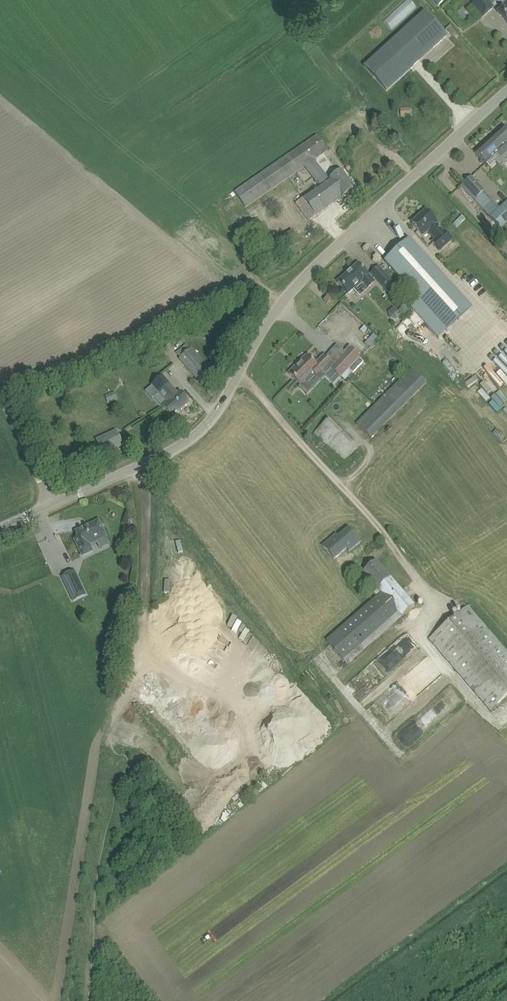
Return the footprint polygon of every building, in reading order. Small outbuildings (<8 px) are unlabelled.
[(412,0),(406,0),(383,22),(391,30),(417,6),(412,0)] [(473,5),(484,17),(494,8),(487,0),(478,0),(473,5)] [(498,12),(506,23),(506,4),(498,12)] [(365,67),(387,92),(447,36),(425,12),(365,67)] [(494,157),(498,154),(501,158),(506,152),(506,130),(505,127),(476,154),(486,165),(494,157)] [(328,151),(318,136),(317,135),(235,192),(245,207),(305,167),(320,186),(296,203),(309,221),(342,198),(343,198),(356,189),(342,171),(329,180),(314,160),(328,151)] [(475,201),(483,194),(485,192),(471,177),(461,186),(475,201)] [(491,218),(502,230),(506,225),(506,204),(491,218)] [(452,242),(444,234),(436,224),(437,224),(426,212),(413,224),(423,236),(428,231),(437,240),(433,244),(440,252),(452,242)] [(438,339),(472,309),(409,240),(385,261),(418,297),(408,306),(438,339)] [(368,289),(375,283),(358,264),(350,271),(347,274),(338,283),(348,294),(362,282),(368,289)] [(386,289),(393,283),(379,267),(372,273),(386,289)] [(333,299),(329,295),(324,301),(328,304),(333,299)] [(404,314),(397,305),(389,311),(395,320),(404,314)] [(176,354),(181,359),(180,359),(195,377),(198,381),(210,371),(192,349),(191,350),(187,345),(176,354)] [(351,347),(331,368),(341,377),(361,356),(351,347)] [(307,356),(289,374),(301,386),(314,373),(318,377),(332,363),(325,355),(316,364),(307,356)] [(497,392),(506,385),(490,366),(480,374),(486,381),(477,388),(478,390),(469,398),(477,407),(496,391),(497,392)] [(412,370),(357,425),(371,439),(427,384),(412,370)] [(465,375),(469,386),(480,382),(475,371),(465,375)] [(181,393),(178,395),(169,385),(159,393),(168,404),(163,408),(172,418),(190,403),(181,393)] [(330,418),(315,433),(345,463),(361,448),(330,418)] [(116,429),(96,438),(103,454),(123,445),(116,429)] [(75,540),(83,556),(93,552),(89,544),(106,536),(99,521),(76,532),(78,538),(75,540)] [(337,535),(336,536),(323,547),(335,560),(350,547),(352,549),(360,543),(349,529),(339,538),(337,535)] [(327,641),(344,660),(348,664),(403,616),(403,617),(416,606),(376,561),(363,572),(378,588),(373,593),(377,597),(327,641)] [(74,602),(87,596),(78,577),(75,571),(63,577),(74,602)] [(491,711),(506,697),(506,652),(468,606),(430,639),(491,711)]
